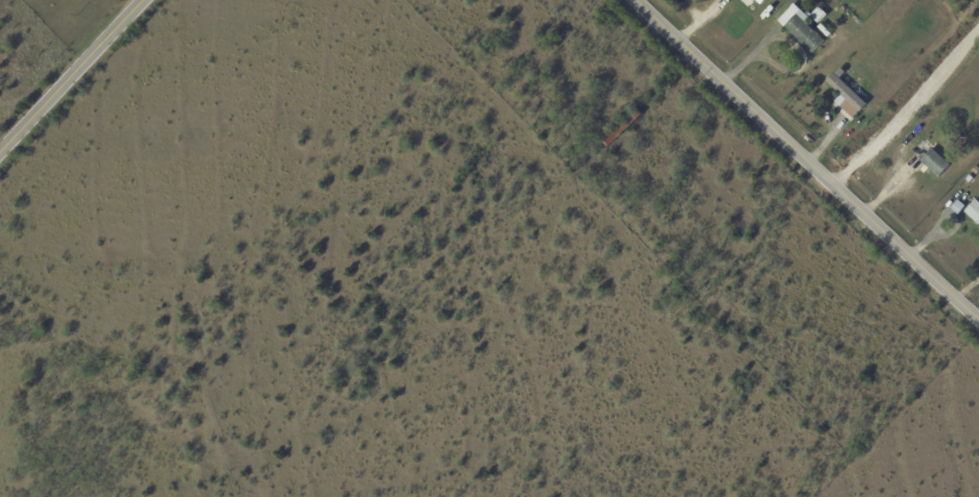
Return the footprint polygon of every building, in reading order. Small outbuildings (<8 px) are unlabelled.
[(820,24),(829,15),(820,7),(811,16),(820,24)] [(808,15),(811,18),(807,22),(825,40),(814,53),(786,26),(802,9),(808,15)] [(844,82),(868,104),(855,119),(841,107),(847,100),(827,81),(834,73),(844,82)] [(933,148),(951,165),(940,178),(930,169),(926,173),(922,170),(926,165),(915,156),(926,143),(932,149),(933,148)] [(976,199),(978,202),(978,225),(965,212),(976,199)]
